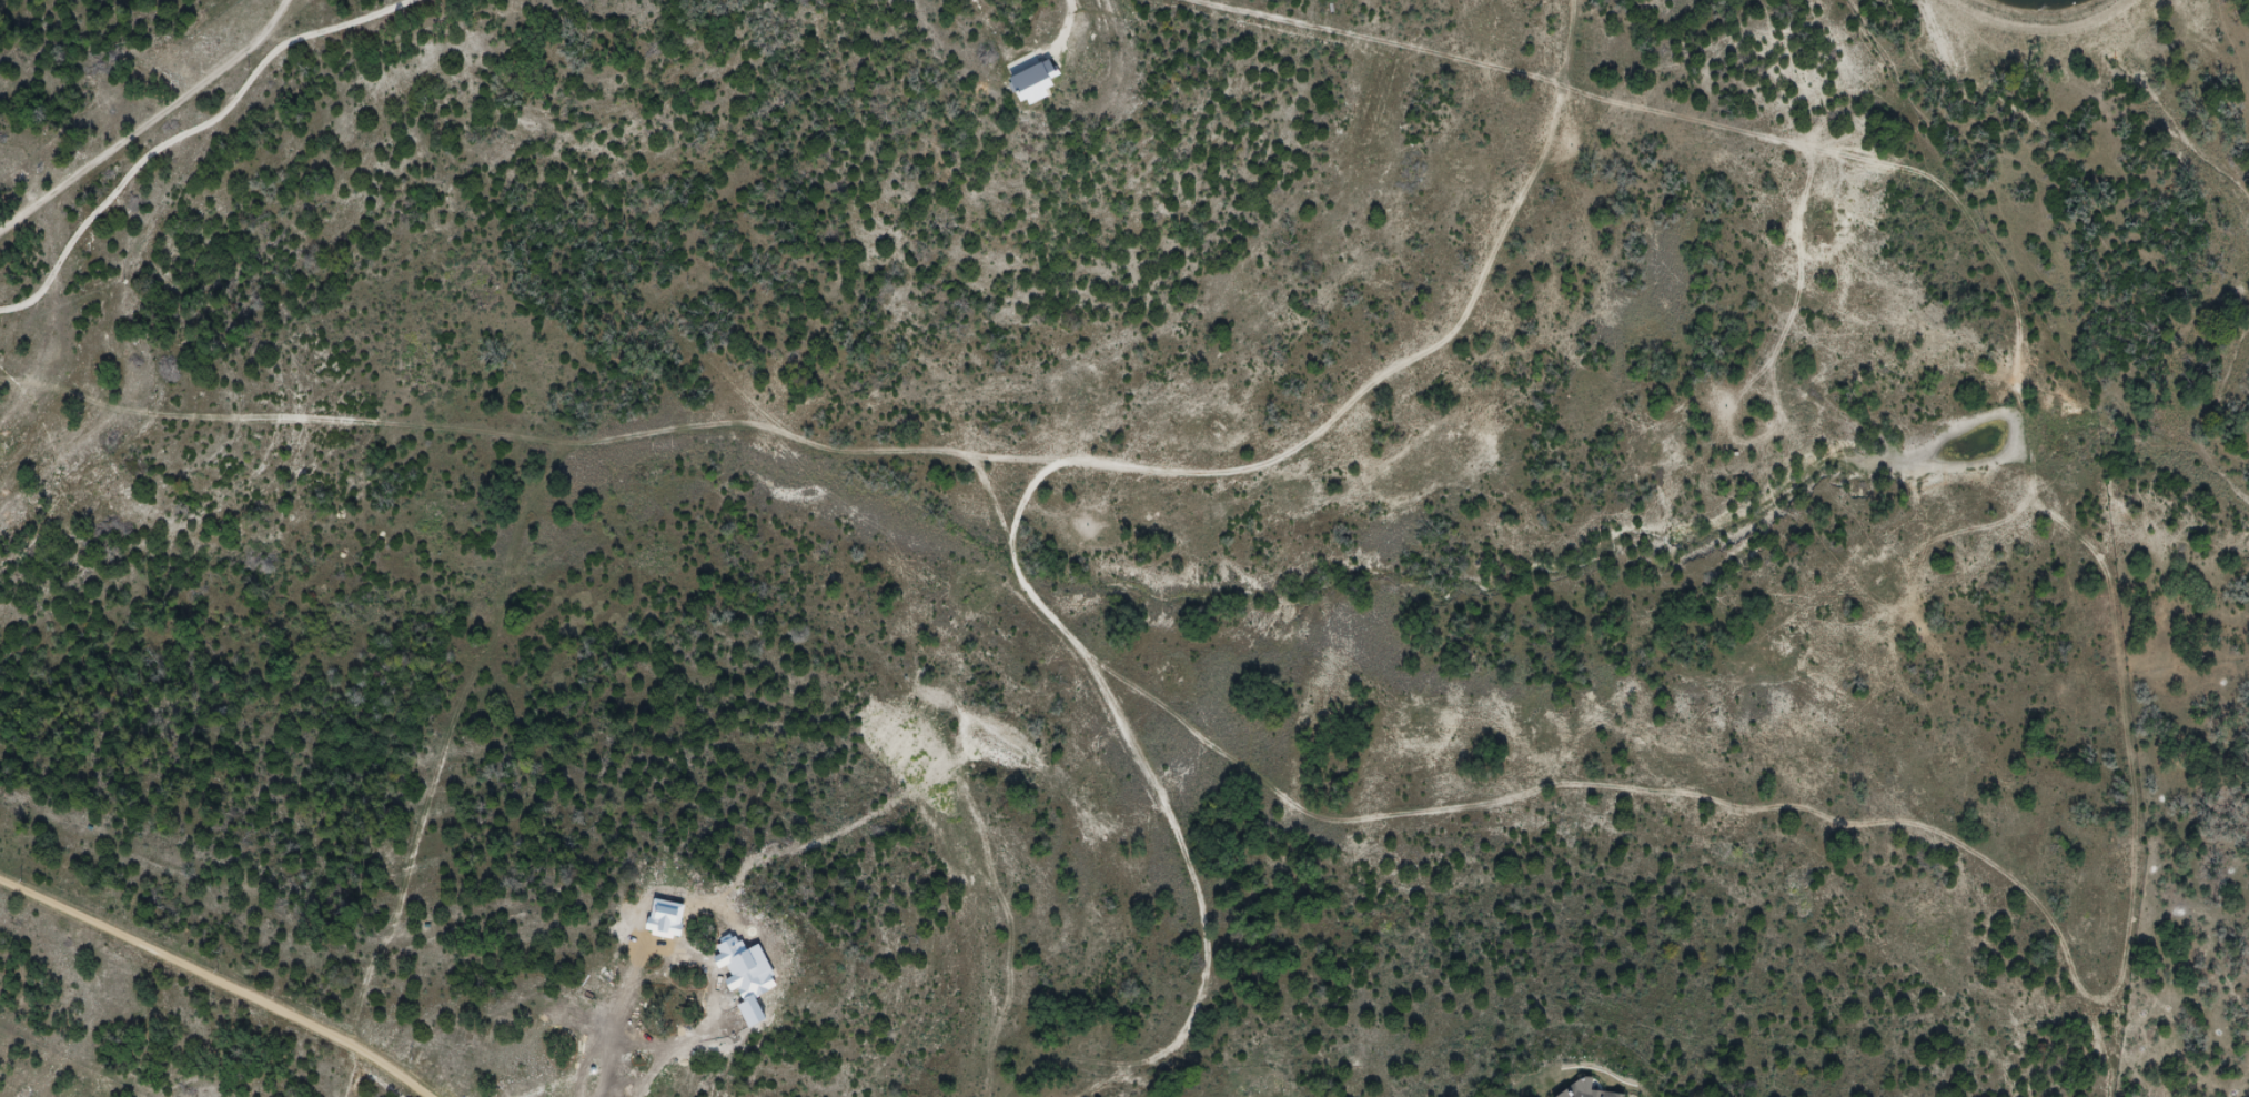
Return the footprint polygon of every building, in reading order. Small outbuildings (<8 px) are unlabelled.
[(1596,1091),(1596,1085),(1557,1085),(1557,1096),(1625,1096),(1625,1091),(1596,1091)]
